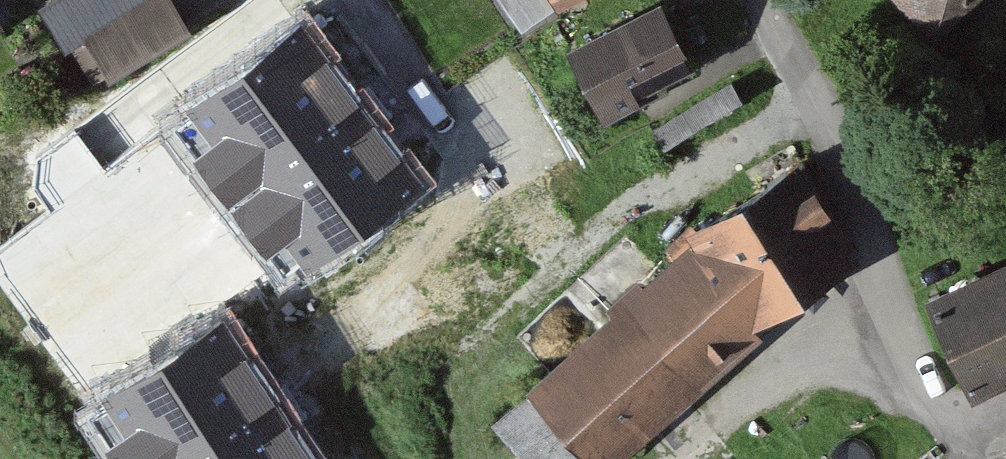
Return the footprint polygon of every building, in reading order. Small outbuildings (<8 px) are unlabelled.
[(137,0),(46,0),(38,5),(62,46),(71,41),(137,0)] [(116,67),(190,21),(177,0),(137,0),(71,41),(96,80),(116,67)] [(116,67),(145,116),(176,98),(205,147),(324,77),(278,0),(226,0),(190,21),(116,67)] [(556,0),(491,0),(516,37),(561,6),(556,0)] [(661,0),(658,0),(568,48),(605,116),(696,67),(661,0)] [(936,36),(973,0),(901,0),(936,36)] [(71,55),(45,68),(60,96),(85,83),(71,55)] [(731,81),(651,128),(664,148),(743,101),(731,81)] [(865,257),(798,157),(691,227),(698,238),(757,328),(865,257)] [(333,349),(252,236),(159,302),(241,415),(333,349)] [(698,238),(645,283),(640,276),(605,303),(613,313),(529,386),(591,458),(622,458),(762,335),(757,328),(698,238)] [(925,294),(970,397),(1005,381),(1005,259),(925,294)] [(529,386),(491,417),(527,458),(591,458),(529,386)]
